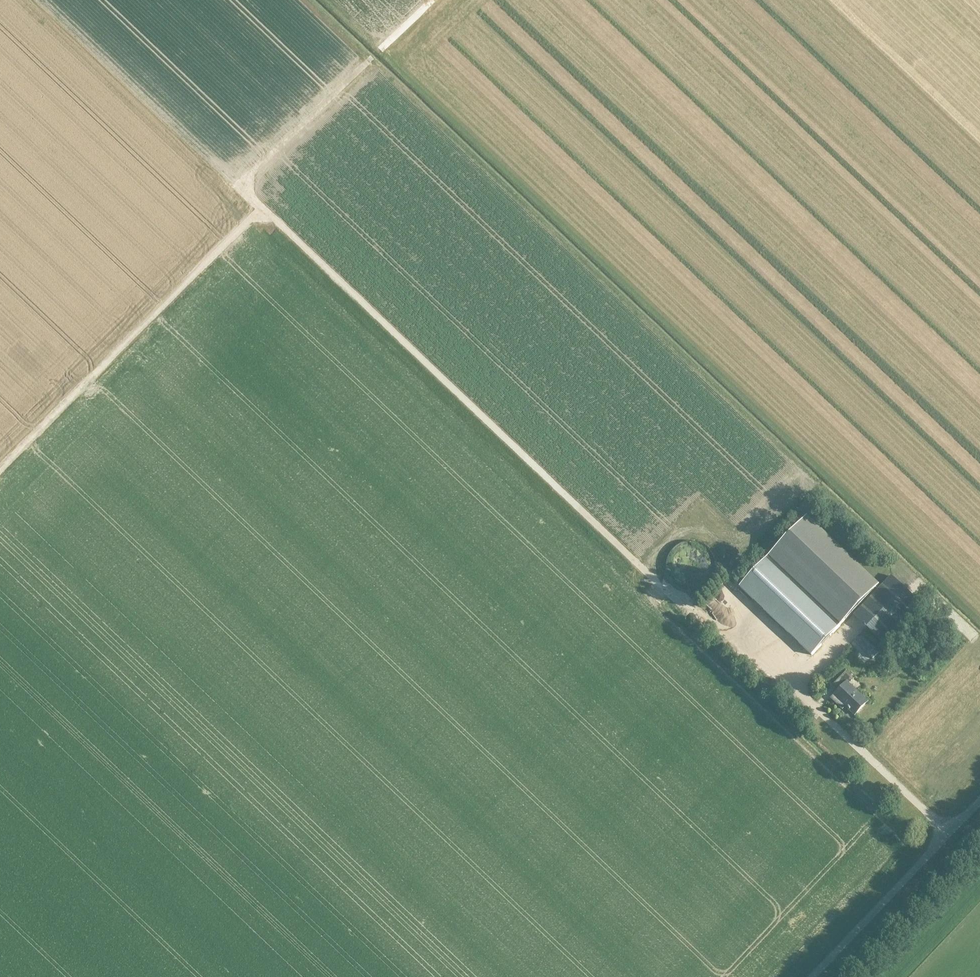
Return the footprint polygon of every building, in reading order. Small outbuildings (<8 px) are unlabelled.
[(806,518),(740,587),(812,656),(852,614),(878,587),(879,585),(807,516),(806,518)] [(854,616),(880,641),(918,602),(891,577),(854,616)] [(743,615),(746,610),(740,606),(737,611),(743,615)] [(853,715),(854,715),(867,702),(848,684),(853,679),(845,671),(832,685),(838,690),(830,698),(842,709),(845,705),(854,714),(853,715)] [(781,687),(772,678),(765,685),(774,694),(781,687)]
